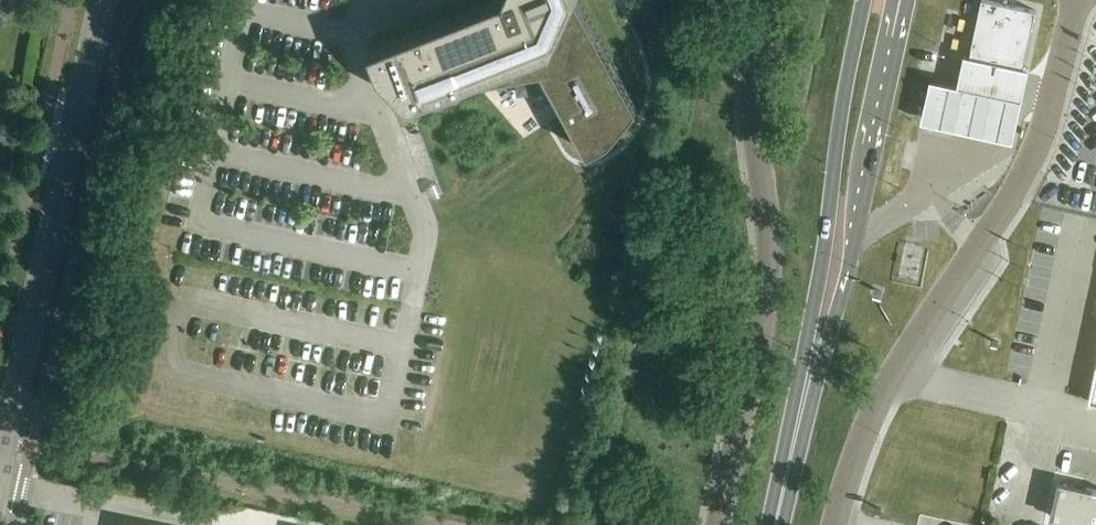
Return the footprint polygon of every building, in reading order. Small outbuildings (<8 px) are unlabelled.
[(14,4),(10,0),(0,0),(0,21),(14,4)] [(379,72),(409,103),(461,83),(474,80),(542,68),(566,112),(588,152),(610,140),(638,106),(580,0),(493,0),(370,48),(379,72)] [(969,58),(1023,69),(1036,11),(988,0),(982,0),(969,58)] [(958,84),(930,78),(920,123),(1013,142),(1029,67),(1025,66),(971,54),(964,53),(958,84)] [(0,134),(0,161),(4,162),(10,137),(0,134)] [(1051,516),(1090,524),(1091,524),(1094,512),(1095,512),(1095,490),(1061,482),(1057,499),(1055,499),(1051,516)]
